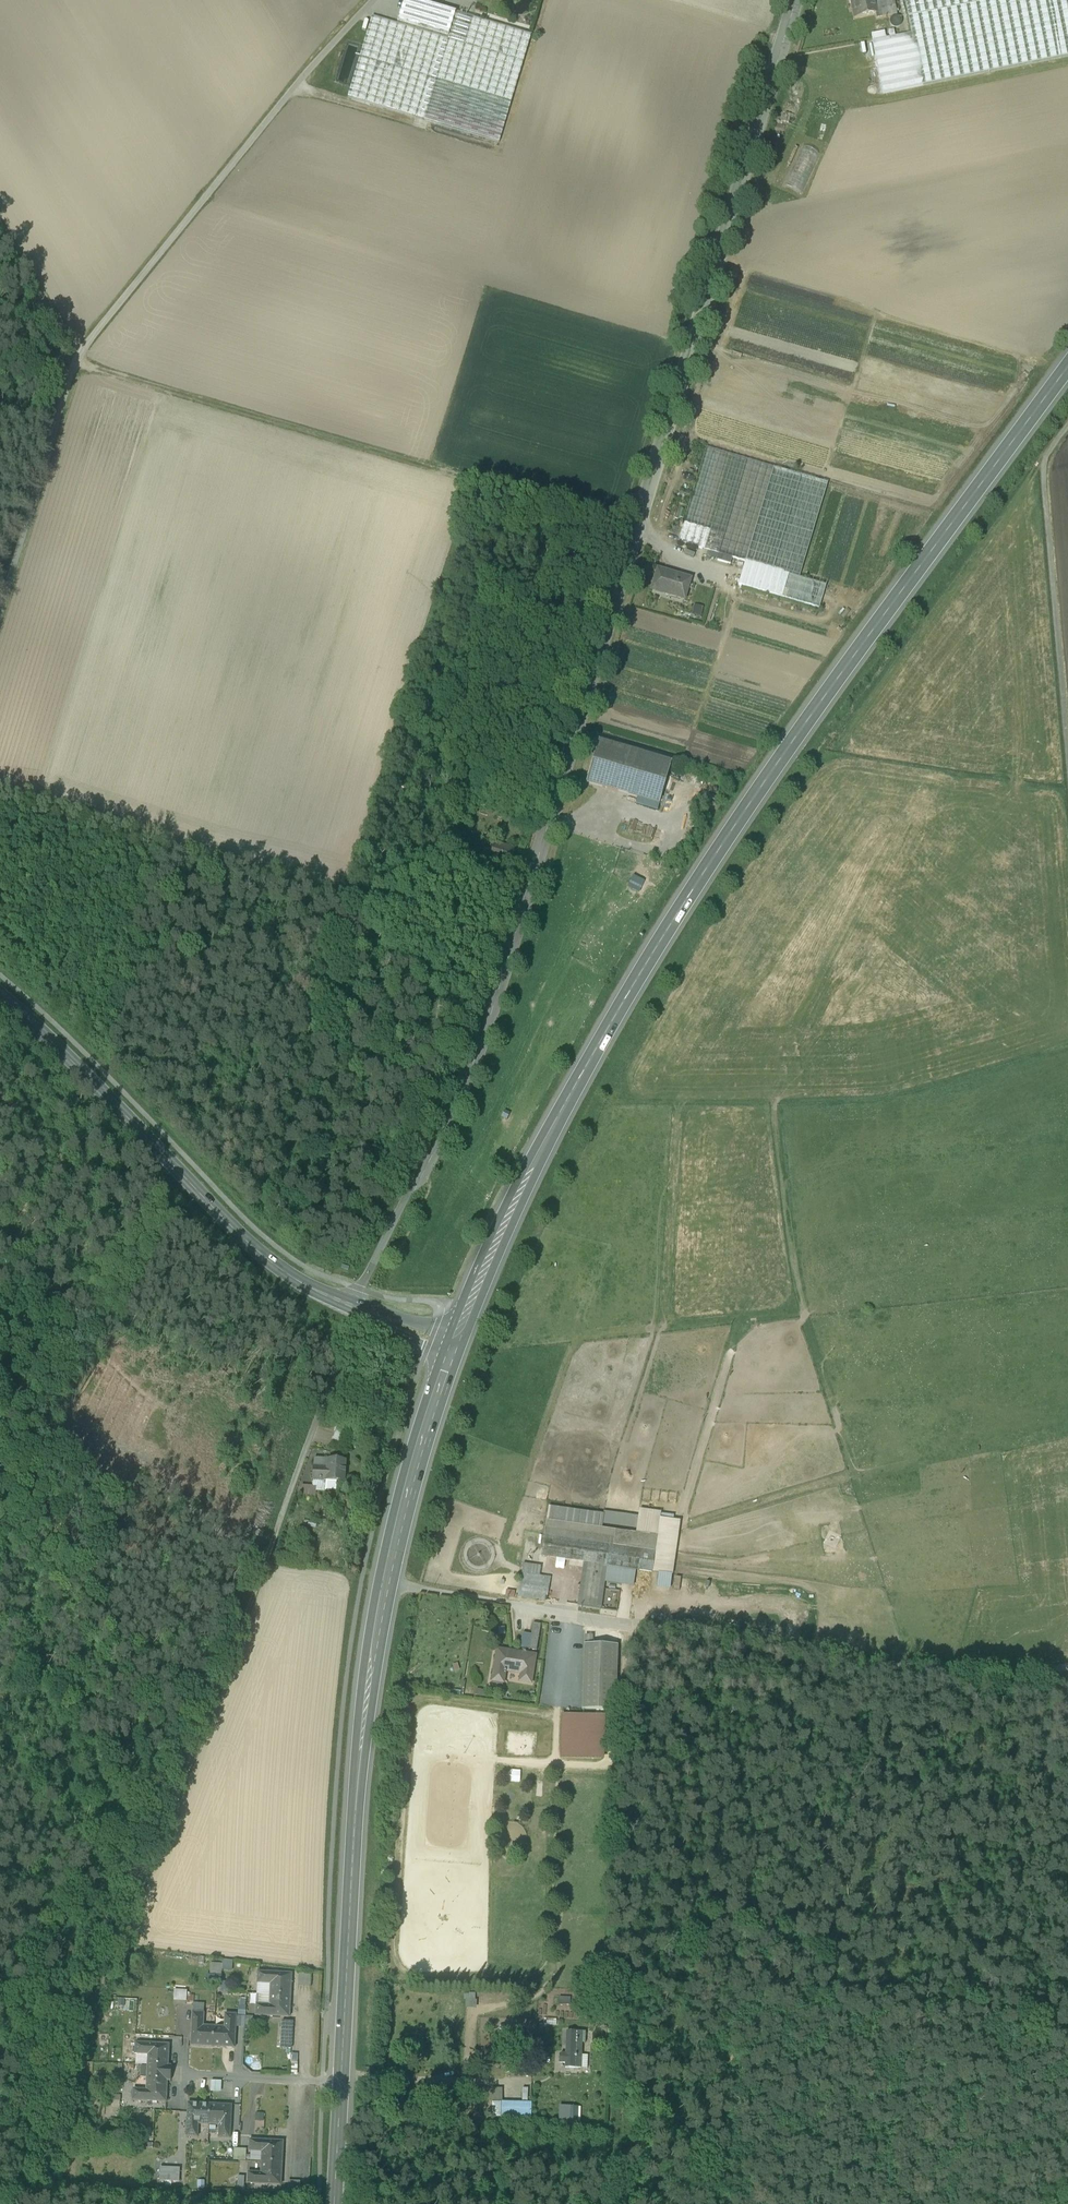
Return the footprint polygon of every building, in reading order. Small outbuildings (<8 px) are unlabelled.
[(412,0),(405,0),(397,25),(464,45),(472,18),(412,0)] [(855,9),(852,10),(854,19),(875,15),(876,15),(874,5),(873,0),(853,0),(855,9)] [(911,34),(872,42),(883,94),(1067,57),(1067,14),(1065,0),(904,0),(911,34)] [(894,1),(874,5),(876,15),(875,15),(876,20),(897,16),(894,1)] [(511,103),(523,62),(464,45),(397,25),(372,17),(348,97),(424,120),(436,81),(511,103)] [(531,36),(472,18),(464,45),(523,62),(531,36)] [(436,81),(424,120),(511,103),(436,81)] [(799,194),(819,155),(802,146),(783,186),(799,194)] [(773,468),(706,448),(678,542),(745,562),(773,468)] [(773,468),(745,562),(738,585),(819,609),(826,586),(799,578),(828,484),(773,468)] [(690,581),(657,571),(652,588),(669,593),(667,597),(683,601),(690,581)] [(692,605),(691,615),(701,616),(702,606),(692,605)] [(672,763),(599,741),(586,784),(659,805),(672,763)] [(631,875),(625,888),(638,893),(643,881),(631,875)] [(349,1431),(336,1428),(334,1434),(347,1437),(349,1431)] [(347,1437),(334,1434),(331,1446),(343,1450),(347,1437)] [(346,1462),(327,1461),(327,1468),(326,1481),(325,1490),(336,1491),(337,1482),(344,1482),(346,1462)] [(327,1468),(313,1467),(313,1480),(326,1481),(327,1468)] [(316,1487),(301,1486),(301,1498),(315,1499),(316,1487)] [(604,1515),(548,1507),(546,1520),(602,1529),(604,1515)] [(656,1512),(640,1510),(639,1518),(637,1534),(657,1537),(660,1519),(655,1518),(656,1512)] [(678,1515),(661,1512),(660,1519),(677,1521),(678,1515)] [(639,1518),(604,1513),(604,1515),(602,1529),(637,1534),(639,1518)] [(677,1521),(660,1519),(657,1537),(655,1553),(652,1573),(672,1576),(680,1522),(677,1521)] [(602,1529),(546,1520),(544,1536),(655,1553),(657,1537),(637,1534),(602,1529)] [(655,1553),(544,1536),(541,1556),(584,1563),(606,1566),(652,1573),(655,1553)] [(606,1566),(584,1563),(578,1606),(600,1609),(604,1583),(606,1566)] [(541,1567),(524,1564),(523,1574),(540,1577),(541,1567)] [(652,1573),(606,1566),(604,1583),(635,1587),(636,1584),(670,1589),(672,1576),(652,1573)] [(540,1577),(523,1574),(518,1597),(545,1601),(549,1578),(540,1577)] [(541,1626),(533,1624),(529,1650),(537,1651),(541,1626)] [(781,1626),(781,1636),(801,1638),(802,1627),(781,1626)] [(617,1646),(584,1645),(582,1710),(615,1711),(617,1646)] [(528,1655),(498,1650),(493,1682),(504,1684),(504,1679),(524,1682),(528,1660),(528,1655)] [(535,1662),(528,1660),(524,1682),(531,1684),(535,1662)] [(605,1716),(561,1714),(559,1759),(603,1760),(605,1716)] [(519,1782),(519,1770),(507,1770),(507,1781),(519,1782)] [(208,1979),(220,1979),(220,1963),(209,1962),(208,1979)] [(291,1974),(258,1973),(257,1984),(270,1984),(270,1995),(290,1996),(291,1974)] [(311,1976),(299,1975),(298,1985),(310,1986),(311,1976)] [(173,1989),(172,2001),(193,2002),(193,1995),(186,1994),(186,1990),(173,1989)] [(290,1996),(270,1995),(269,2006),(256,2005),(255,2016),(289,2018),(290,1996)] [(118,2009),(107,2005),(102,2016),(112,2021),(118,2009)] [(203,2013),(192,2013),(190,2046),(212,2048),(213,2027),(203,2027),(203,2013)] [(224,2028),(213,2027),(212,2048),(234,2049),(236,2015),(225,2015),(224,2028)] [(293,2023),(281,2022),(281,2035),(292,2035),(293,2023)] [(585,2033),(567,2032),(567,2041),(566,2041),(566,2055),(560,2054),(560,2064),(566,2064),(565,2069),(580,2069),(581,2041),(584,2041),(585,2033)] [(169,2045),(135,2043),(134,2054),(148,2055),(147,2066),(167,2067),(168,2066),(169,2045)] [(290,2073),(297,2073),(296,2053),(289,2054),(290,2073)] [(167,2067),(147,2066),(146,2090),(133,2090),(132,2101),(166,2103),(167,2081),(170,2082),(171,2066),(168,2066),(167,2067)] [(209,2080),(209,2092),(219,2092),(220,2080),(209,2080)] [(530,2118),(531,2101),(501,2101),(501,2087),(491,2087),(491,2117),(530,2118)] [(209,2105),(187,2104),(186,2137),(197,2138),(198,2125),(208,2125),(209,2105)] [(231,2106),(209,2105),(208,2125),(219,2126),(218,2139),(229,2139),(231,2106)] [(577,2108),(568,2108),(568,2123),(577,2123),(577,2108)] [(282,2142),(249,2140),(248,2152),(261,2152),(261,2163),(281,2164),(282,2142)] [(232,2148),(232,2160),(245,2160),(246,2149),(232,2148)] [(281,2164),(261,2163),(260,2174),(247,2173),(247,2184),(280,2186),(281,2164)] [(158,2167),(158,2180),(179,2180),(180,2167),(158,2167)]
